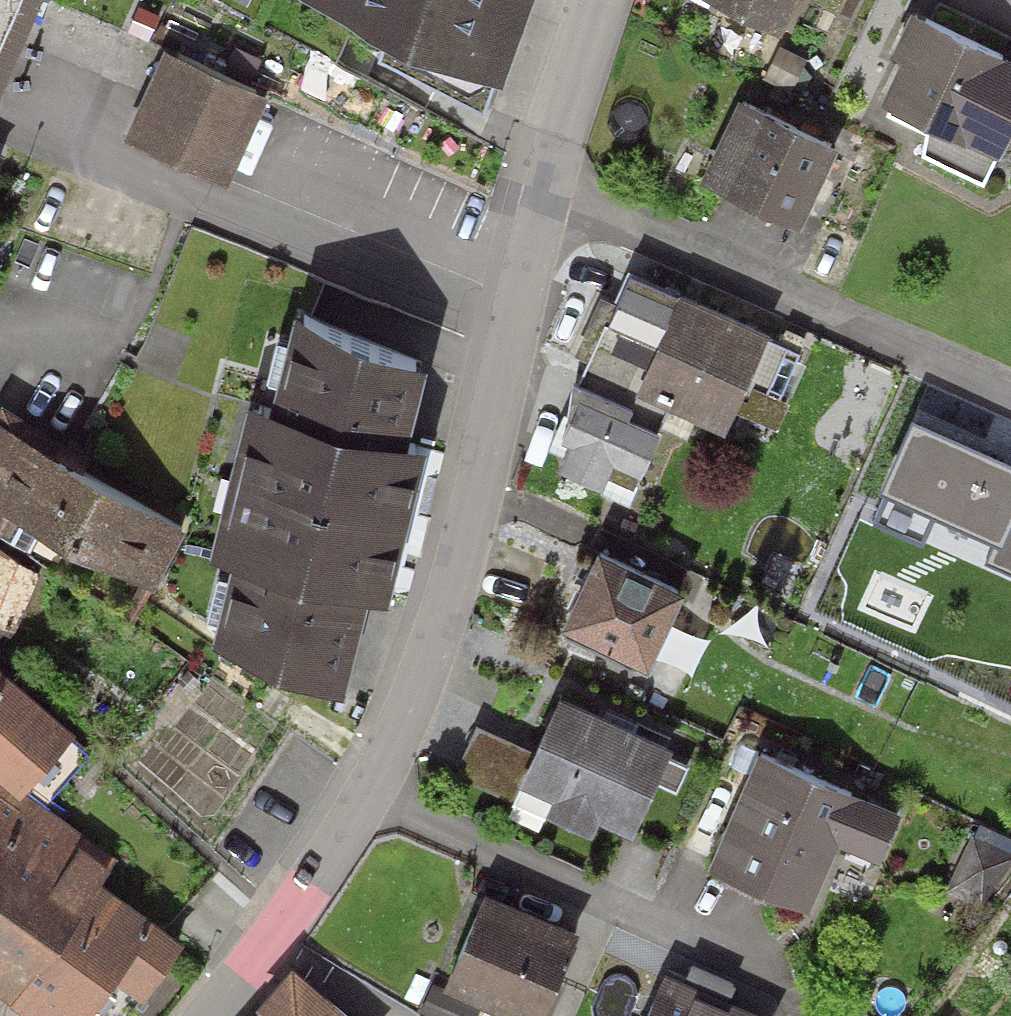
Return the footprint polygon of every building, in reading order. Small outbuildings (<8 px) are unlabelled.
[(291,8),(502,86),(534,0),(294,0),(291,8)] [(700,7),(782,45),(803,0),(704,0),(700,7)] [(914,18),(894,59),(903,64),(880,110),(934,137),(924,158),(987,188),(1010,138),(1010,65),(914,18)] [(267,103),(164,55),(122,145),(225,193),(267,103)] [(837,150),(738,103),(698,188),(797,235),(837,150)] [(769,326),(631,264),(610,315),(656,336),(633,386),(671,404),(728,426),(737,405),(776,423),(788,396),(746,377),(769,326)] [(656,336),(610,315),(582,374),(573,371),(567,417),(554,444),(568,451),(565,459),(602,476),(608,462),(637,476),(671,404),(633,386),(656,336)] [(425,374),(291,340),(272,417),(245,410),(224,491),(406,537),(426,460),(405,454),(425,374)] [(0,428),(0,518),(149,601),(187,532),(0,428)] [(229,580),(210,657),(344,691),(364,611),(385,616),(405,538),(223,492),(203,573),(229,580)] [(684,575),(601,537),(565,617),(648,655),(684,575)] [(0,680),(0,784),(18,800),(70,740),(0,680)] [(677,736),(561,685),(534,747),(521,774),(553,788),(545,806),(593,827),(600,809),(637,826),(677,736)] [(521,774),(534,747),(478,721),(456,770),(512,795),(521,774)] [(904,805),(762,743),(709,862),(811,907),(841,840),(881,858),(904,805)] [(0,784),(0,1000),(11,1008),(100,888),(110,875),(77,850),(80,837),(18,800),(0,784)] [(974,830),(948,886),(985,904),(1010,861),(1010,848),(974,830)] [(489,881),(445,981),(526,1015),(541,1015),(583,922),(489,881)] [(100,888),(11,1008),(21,1015),(99,1015),(118,990),(143,1009),(186,951),(100,888)] [(666,967),(645,1015),(772,1015),(774,1012),(666,967)] [(293,976),(260,1015),(261,1015),(339,1015),(293,976)]
